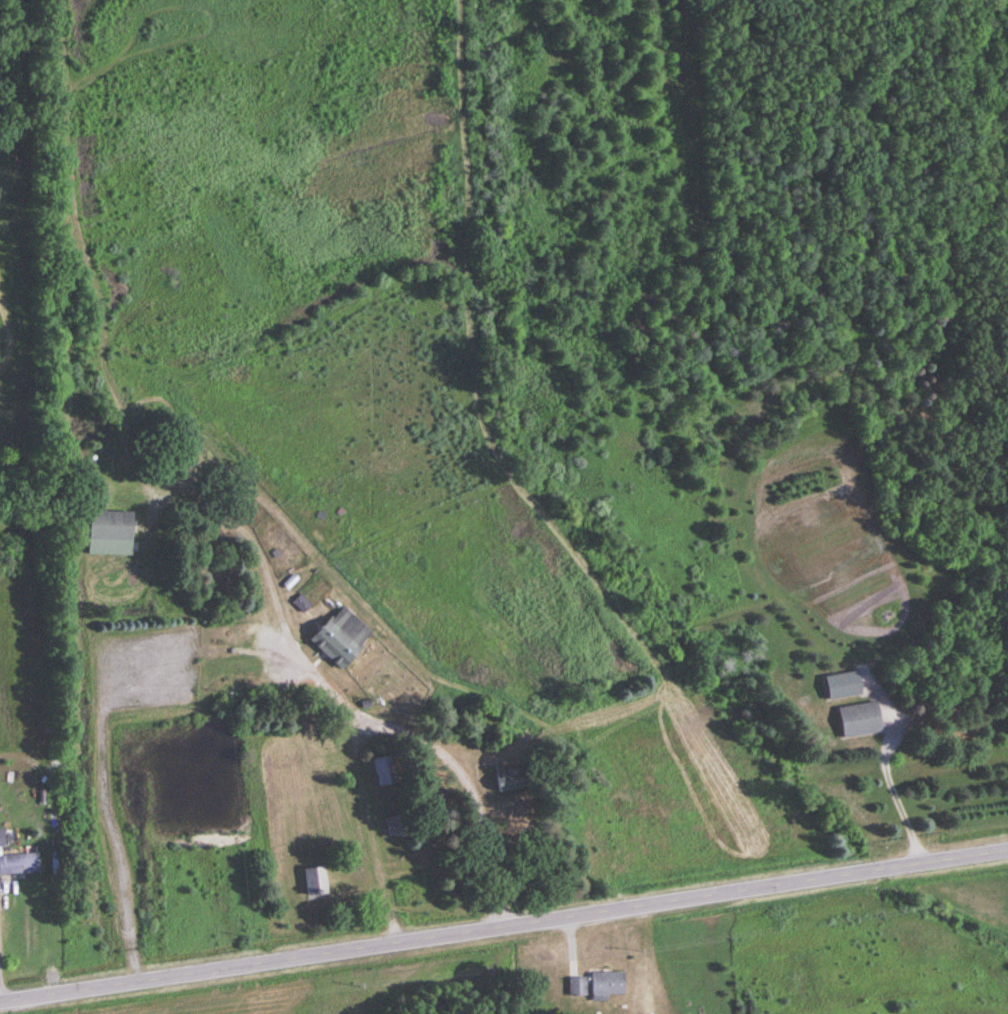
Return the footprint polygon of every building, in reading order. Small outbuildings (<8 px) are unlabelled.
[(88,541),(132,541),(132,512),(88,512),(88,541)] [(340,671),(373,635),(342,606),(309,642),(340,671)] [(843,740),(882,733),(877,703),(838,709),(843,740)] [(513,768),(495,769),(496,794),(514,793),(513,768)] [(39,875),(39,856),(0,856),(0,875),(39,875)] [(306,897),(327,896),(326,869),(305,870),(306,897)] [(623,994),(623,973),(591,973),(591,1002),(609,1002),(609,994),(623,994)] [(586,996),(586,978),(568,978),(568,996),(586,996)]
